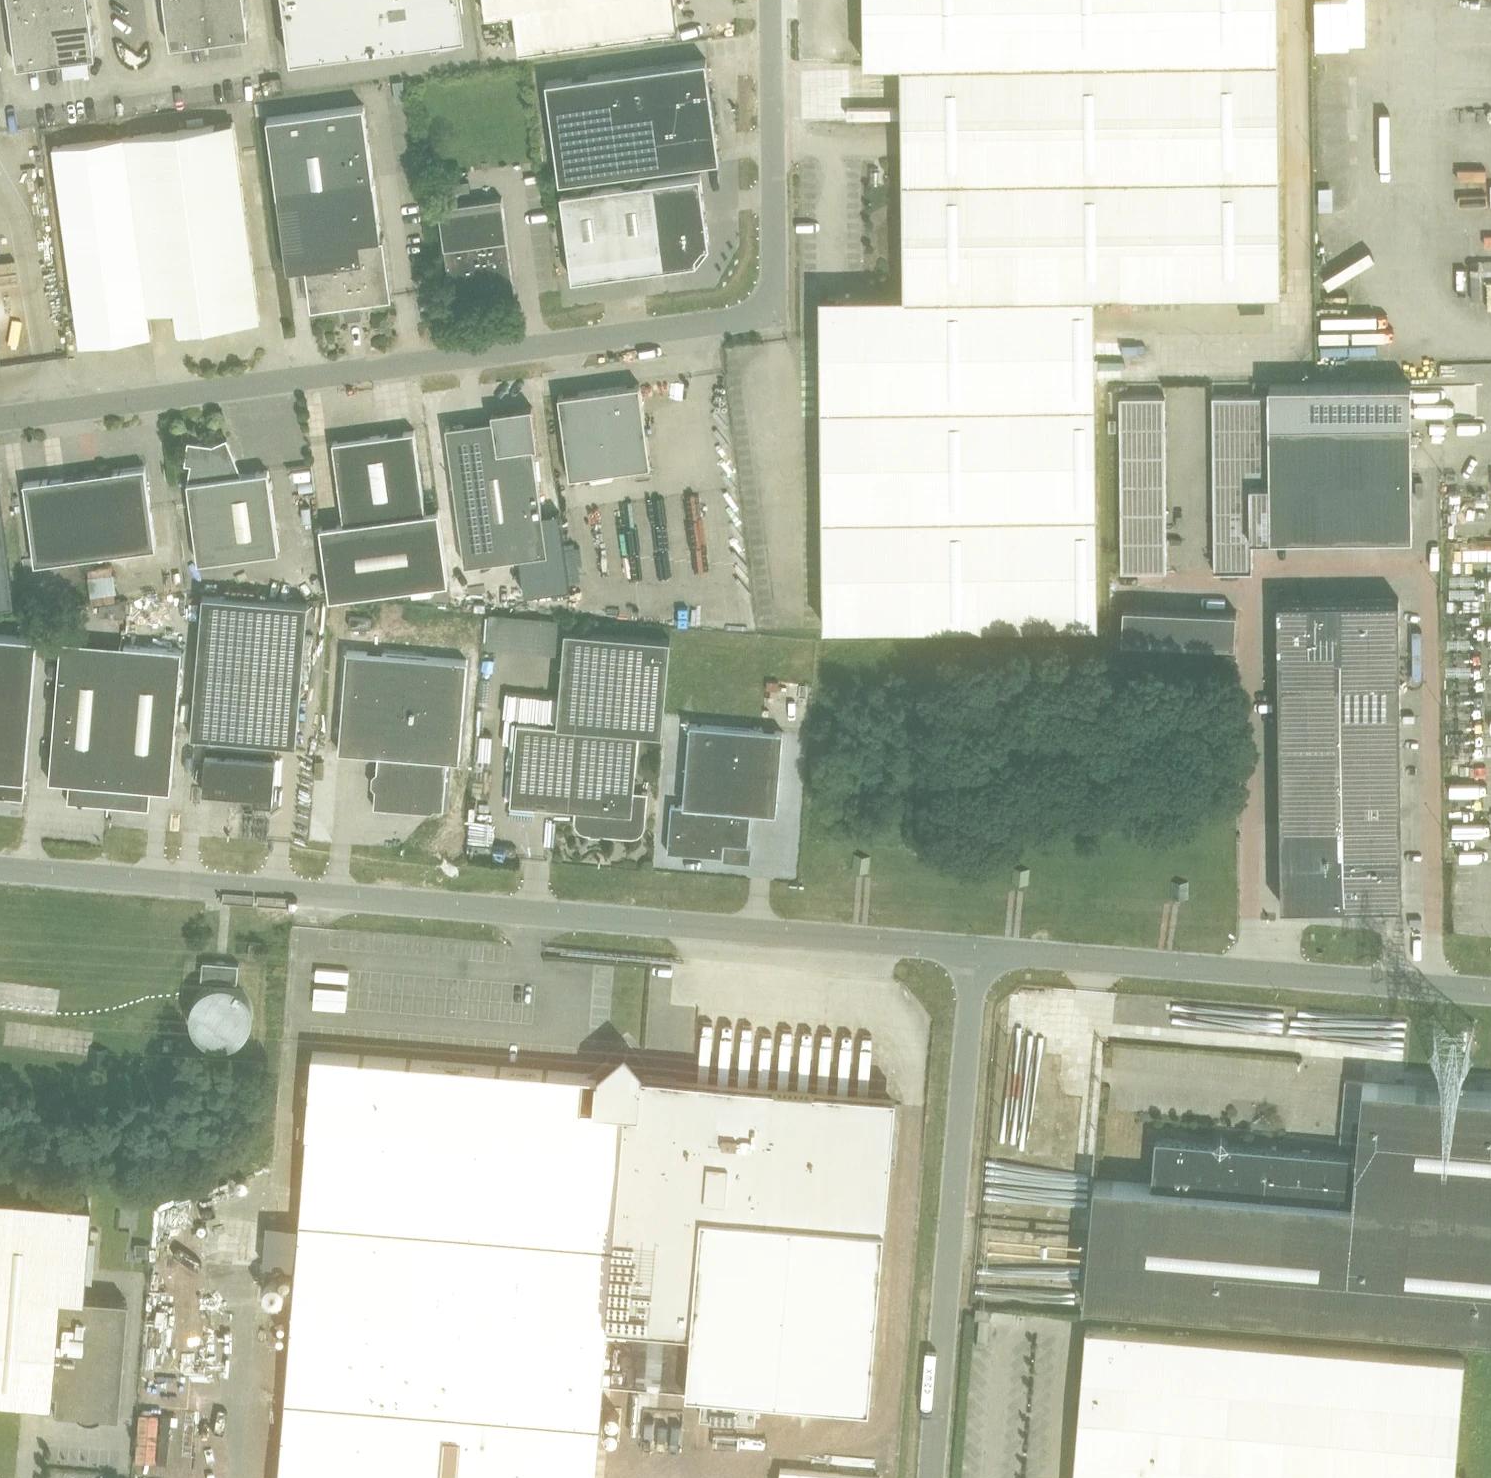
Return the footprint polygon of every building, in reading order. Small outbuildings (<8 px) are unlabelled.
[(92,25),(89,0),(65,0),(49,2),(52,31),(92,25)] [(167,15),(206,10),(205,0),(164,0),(167,15)] [(246,5),(245,0),(205,0),(206,10),(246,5)] [(379,46),(373,0),(284,0),(291,57),(379,46)] [(379,46),(466,34),(462,0),(373,0),(379,46)] [(514,10),(589,0),(485,0),(487,14),(514,10)] [(674,0),(589,0),(514,10),(519,49),(678,29),(674,0)] [(902,59),(905,293),(829,294),(829,293),(821,293),(820,294),(820,302),(821,302),(824,615),(824,616),(824,624),(832,624),(1098,623),(1097,291),(1281,289),(1278,0),(864,0),(865,60),(902,59)] [(13,36),(52,31),(49,2),(9,8),(13,36)] [(206,10),(210,39),(249,34),(248,25),(246,5),(206,10)] [(206,10),(167,15),(169,36),(170,35),(171,45),(210,39),(206,10)] [(52,31),(56,60),(96,55),(94,46),(95,46),(92,25),(52,31)] [(17,65),(56,60),(52,31),(13,36),(16,56),(17,65)] [(720,159),(715,128),(706,58),(546,80),(560,180),(720,159)] [(345,310),(360,308),(359,300),(392,295),(384,235),(381,236),(364,104),(267,117),(288,269),(306,266),(311,306),(344,302),(345,310)] [(125,136),(53,145),(80,343),(151,333),(148,312),(176,308),(179,330),(260,319),(234,121),(125,136)] [(667,265),(678,263),(697,261),(696,254),(704,245),(710,244),(700,173),(656,179),(667,265)] [(620,271),(663,265),(667,265),(656,179),(608,185),(620,271)] [(572,278),(579,277),(620,271),(608,185),(561,192),(572,278)] [(514,295),(507,239),(508,239),(502,196),(438,205),(444,248),(445,248),(453,303),(514,295)] [(1270,383),(1270,393),(1271,411),(1271,421),(1270,421),(1270,428),(1270,446),(1270,463),(1270,474),(1340,473),(1412,473),(1411,419),(1411,381),(1270,383)] [(570,475),(651,464),(640,383),(559,394),(570,475)] [(1271,411),(1270,393),(1212,394),(1212,411),(1271,411)] [(1120,424),(1166,423),(1165,394),(1120,395),(1120,424)] [(493,419),(446,425),(465,564),(516,557),(520,556),(525,593),(569,587),(559,511),(543,513),(534,446),(538,446),(532,406),(492,411),(493,419)] [(1271,411),(1212,411),(1213,429),(1270,428),(1270,421),(1271,421),(1271,411)] [(1120,424),(1120,453),(1166,453),(1166,423),(1120,424)] [(1270,428),(1213,429),(1213,446),(1270,446),(1270,428)] [(333,440),(344,521),(344,522),(388,516),(425,511),(425,510),(415,429),(333,440)] [(268,469),(241,473),(235,474),(230,461),(236,459),(227,438),(213,444),(188,440),(185,463),(191,464),(188,480),(187,480),(198,561),(279,551),(268,469)] [(1270,446),(1213,446),(1213,464),(1270,463),(1270,446)] [(1120,453),(1121,482),(1166,482),(1166,453),(1120,453)] [(1270,463),(1213,464),(1213,482),(1251,481),(1270,481),(1270,474),(1270,463)] [(145,465),(24,482),(35,563),(156,547),(145,465)] [(1340,473),(1270,474),(1270,481),(1270,535),(1341,534),(1340,473)] [(1412,473),(1340,473),(1341,534),(1412,534),(1412,473)] [(1251,481),(1213,482),(1213,499),(1252,499),(1251,481)] [(1252,534),(1252,535),(1270,535),(1270,481),(1251,481),(1252,499),(1252,516),(1252,534)] [(1121,482),(1121,511),(1166,511),(1166,482),(1121,482)] [(15,602),(0,494),(0,604),(15,602)] [(1252,499),(1213,499),(1213,517),(1252,516),(1252,499)] [(425,511),(388,516),(344,522),(344,521),(320,525),(330,597),(448,581),(438,509),(425,510),(425,511)] [(1121,511),(1121,541),(1167,540),(1166,511),(1121,511)] [(1252,516),(1213,517),(1214,534),(1252,534),(1252,516)] [(1214,534),(1214,552),(1253,551),(1252,535),(1252,534),(1214,534)] [(1121,541),(1121,570),(1167,569),(1167,540),(1121,541)] [(1253,551),(1214,552),(1214,569),(1253,569),(1253,551)] [(297,743),(309,602),(203,593),(191,734),(208,736),(203,790),(242,793),(242,794),(244,796),(250,796),(252,795),(252,793),(254,793),(254,800),(275,802),(280,742),(297,743)] [(1339,679),(1400,678),(1399,597),(1338,598),(1339,648),(1339,679)] [(1338,598),(1278,599),(1278,649),(1339,648),(1338,598)] [(1139,640),(1140,606),(1123,605),(1122,639),(1139,640)] [(1155,640),(1156,607),(1140,606),(1139,640),(1155,640)] [(1171,641),(1172,607),(1156,607),(1155,640),(1171,641)] [(1187,642),(1188,608),(1172,607),(1171,641),(1187,642)] [(1188,608),(1187,642),(1203,642),(1204,609),(1188,608)] [(1204,609),(1203,642),(1219,643),(1220,609),(1204,609)] [(1220,609),(1219,643),(1235,644),(1237,610),(1220,609)] [(350,615),(349,626),(371,628),(372,617),(350,615)] [(634,790),(639,730),(663,732),(671,637),(565,628),(557,724),(517,720),(511,802),(576,807),(575,819),(576,825),(580,830),(586,832),(590,832),(590,834),(591,834),(591,831),(601,832),(601,835),(602,835),(602,833),(632,836),(639,835),(643,831),(646,825),(648,791),(634,790)] [(24,798),(37,637),(0,633),(0,796),(24,798)] [(68,801),(108,805),(122,644),(61,639),(50,780),(69,781),(68,801)] [(122,644),(108,805),(149,808),(151,788),(171,790),(182,649),(122,644)] [(1339,648),(1278,649),(1279,679),(1339,679),(1339,648)] [(379,753),(377,770),(374,806),(432,810),(435,807),(444,808),(448,759),(459,760),(467,660),(347,650),(339,750),(379,753)] [(1339,679),(1340,709),(1401,708),(1400,678),(1339,679)] [(1340,709),(1339,679),(1279,679),(1279,709),(1340,709)] [(1340,739),(1401,738),(1401,708),(1340,709),(1340,739)] [(1340,709),(1279,709),(1279,739),(1340,739),(1340,709)] [(724,842),(748,844),(751,811),(777,813),(783,730),(690,722),(683,804),(671,803),(668,851),(723,855),(724,842)] [(1340,739),(1340,762),(1341,774),(1401,773),(1401,738),(1340,739)] [(1340,762),(1340,739),(1279,739),(1280,762),(1340,762)] [(1341,774),(1340,762),(1280,762),(1280,782),(1341,782),(1341,774)] [(1341,774),(1341,780),(1341,797),(1402,796),(1401,773),(1341,774)] [(1280,782),(1280,823),(1341,823),(1341,797),(1341,782),(1280,782)] [(1341,823),(1402,822),(1402,796),(1341,797),(1341,823)] [(1376,862),(1376,903),(1403,903),(1402,822),(1341,823),(1342,863),(1376,862)] [(1342,903),(1342,901),(1342,863),(1341,823),(1280,823),(1281,902),(1281,904),(1342,903)] [(1342,863),(1342,901),(1342,903),(1376,903),(1376,862),(1342,863)] [(1189,882),(1171,881),(1171,898),(1188,899),(1189,882)] [(1410,915),(1410,924),(1423,923),(1423,915),(1410,915)] [(250,941),(249,956),(261,957),(262,942),(250,941)] [(238,980),(239,962),(203,959),(202,977),(238,980)] [(644,1071),(644,1065),(627,1045),(599,1069),(598,1074),(313,1050),(306,1131),(307,1131),(300,1223),(297,1263),(279,1477),(596,1477),(604,1379),(871,1401),(885,1224),(886,1224),(897,1091),(644,1071)] [(109,1049),(90,1047),(87,1067),(107,1069),(109,1049)] [(1363,1082),(1357,1152),(1229,1142),(1222,1134),(1215,1141),(1156,1136),(1152,1183),(1094,1179),(1084,1300),(1490,1333),(1490,1092),(1363,1082)] [(236,1179),(236,1181),(236,1182),(237,1183),(237,1184),(238,1185),(239,1186),(240,1186),(241,1187),(242,1187),(243,1187),(244,1186),(245,1186),(246,1185),(247,1185),(248,1184),(248,1183),(248,1182),(249,1181),(248,1179),(248,1178),(248,1177),(247,1177),(246,1176),(245,1175),(244,1175),(243,1174),(242,1174),(241,1174),(240,1175),(239,1175),(238,1176),(238,1177),(237,1177),(237,1178),(236,1179)] [(77,1412),(80,1414),(83,1415),(91,1416),(94,1415),(98,1413),(117,1415),(126,1298),(80,1295),(88,1196),(0,1189),(0,1388),(13,1390),(48,1392),(48,1390),(54,1391),(53,1410),(77,1412)] [(268,1220),(264,1260),(297,1263),(300,1223),(268,1220)] [(281,1272),(281,1273),(281,1274),(281,1275),(281,1276),(282,1277),(283,1277),(284,1278),(285,1278),(286,1278),(287,1279),(288,1279),(289,1278),(290,1277),(291,1277),(292,1276),(292,1275),(292,1274),(292,1273),(292,1272),(292,1271),(292,1270),(291,1269),(290,1268),(289,1268),(289,1267),(288,1267),(287,1267),(286,1267),(285,1267),(284,1268),(283,1268),(282,1269),(281,1270),(281,1271),(281,1272)] [(264,1286),(264,1288),(264,1290),(264,1291),(265,1293),(266,1295),(267,1296),(269,1297),(271,1298),(272,1298),(274,1298),(276,1298),(278,1298),(280,1297),(281,1296),(283,1295),(284,1293),(284,1291),(285,1290),(285,1288),(285,1286),(284,1284),(284,1282),(283,1281),(281,1280),(280,1279),(278,1278),(276,1277),(274,1277),(272,1277),(271,1278),(269,1279),(267,1280),(266,1281),(265,1282),(264,1284),(264,1286)] [(976,1317),(980,1317),(990,1318),(991,1308),(977,1306),(976,1317)] [(1073,1477),(1455,1477),(1465,1357),(1086,1326),(1073,1477)] [(758,1397),(702,1393),(700,1414),(756,1419),(758,1397)]
